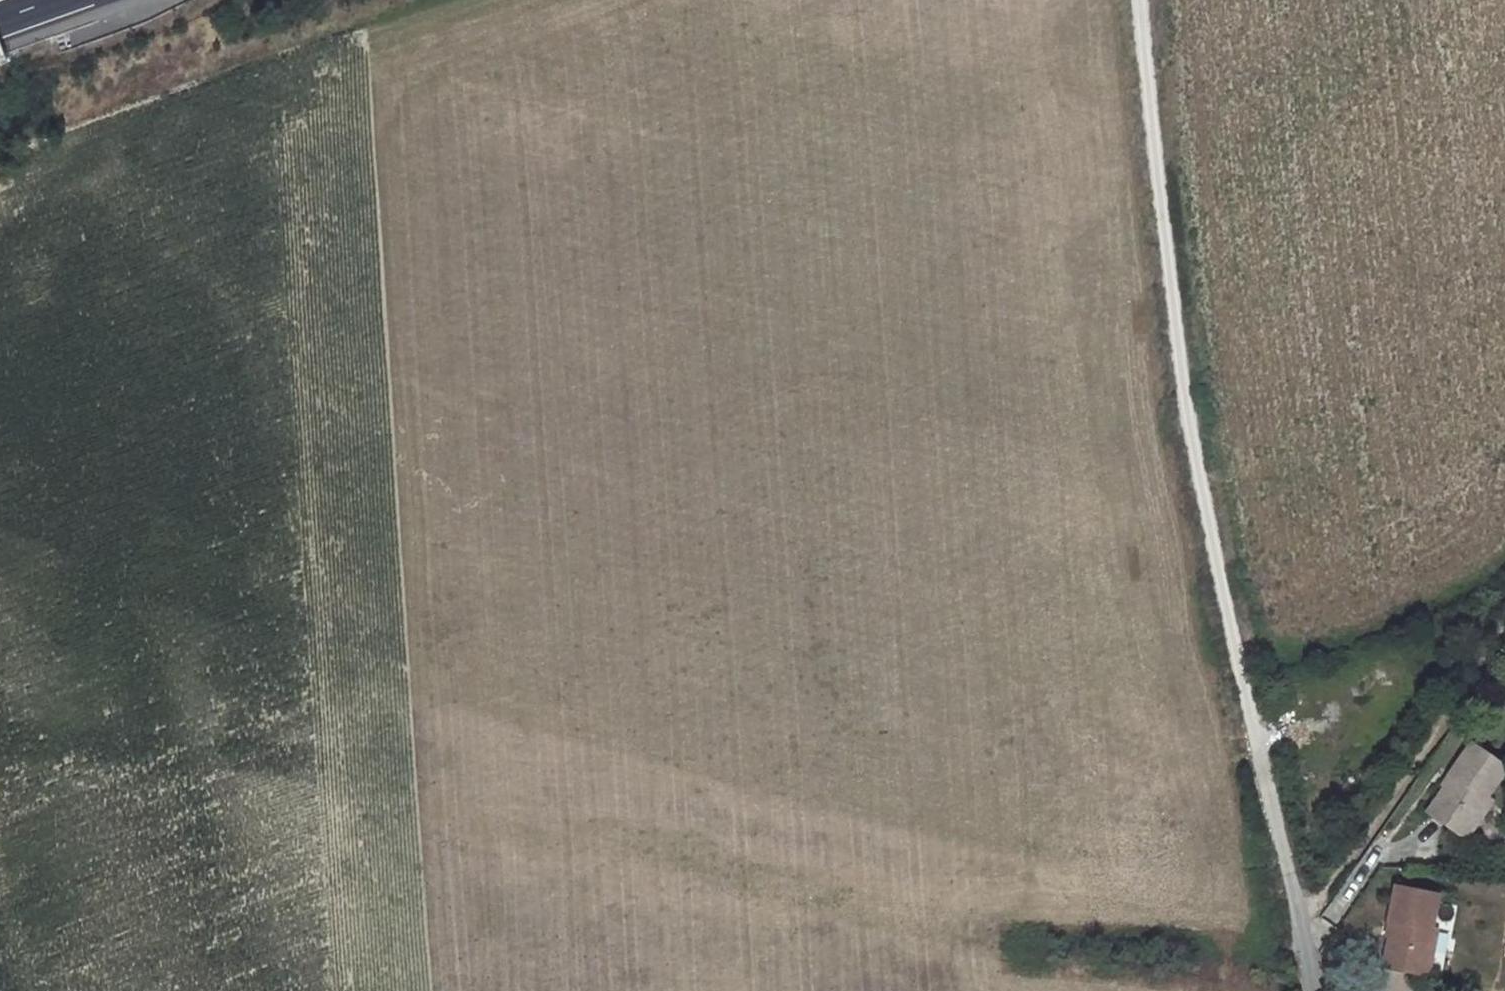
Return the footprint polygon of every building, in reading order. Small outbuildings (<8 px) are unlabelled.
[(1430,809),(1462,832),(1488,794),(1504,771),(1504,767),(1470,741),(1449,771),(1454,775),(1430,809)] [(1488,794),(1462,832),(1468,836),(1494,799),(1488,794)] [(1393,924),(1385,967),(1425,974),(1439,895),(1393,887),(1388,922),(1393,924)] [(1433,931),(1425,974),(1433,976),(1440,932),(1433,931)]
